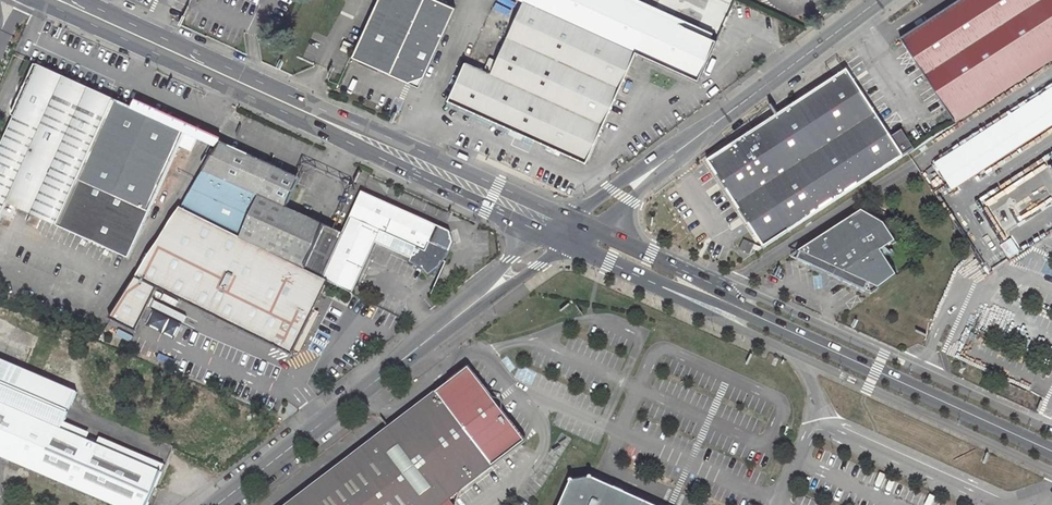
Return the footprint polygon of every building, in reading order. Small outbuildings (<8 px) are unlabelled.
[(351,57),(353,58),(406,81),(409,83),(424,77),(455,7),(438,0),(377,0),(351,57)] [(628,0),(521,0),(524,1),(635,51),(698,79),(716,40),(628,0)] [(1051,62),(1051,0),(970,0),(903,43),(957,123),(1051,62)] [(524,1),(497,60),(490,57),(485,69),(467,61),(450,98),(548,143),(546,148),(558,154),(561,149),(586,160),(633,56),(635,51),(524,1)] [(58,225),(128,258),(178,146),(190,151),(196,138),(134,110),(39,66),(0,153),(0,223),(9,203),(33,214),(28,224),(38,228),(43,219),(58,225)] [(892,136),(847,70),(709,162),(749,222),(766,247),(909,154),(915,150),(901,130),(892,136)] [(937,164),(954,191),(1051,128),(1051,90),(937,164)] [(189,126),(137,103),(134,110),(196,138),(205,143),(219,149),(224,143),(224,142),(208,135),(189,126)] [(219,150),(297,186),(301,177),(224,143),(219,149),(219,150)] [(182,208),(324,280),(345,233),(338,230),(298,212),(288,208),(297,186),(219,150),(182,208)] [(383,202),(363,193),(345,233),(324,280),(330,284),(352,294),(368,259),(375,243),(409,259),(407,262),(422,269),(429,277),(439,269),(441,264),(443,265),(453,245),(451,243),(449,234),(449,233),(383,202)] [(330,284),(324,280),(182,208),(146,265),(113,318),(137,330),(149,309),(161,289),(294,353),(330,284)] [(885,225),(863,213),(853,219),(801,252),(803,252),(800,260),(869,290),(872,282),(895,268),(884,252),(898,242),(885,225)] [(760,247),(744,241),(740,249),(750,253),(752,248),(755,250),(760,247)] [(900,273),(895,268),(872,282),(882,287),(900,273)] [(62,428),(78,390),(0,358),(0,402),(62,428)] [(291,504),(443,504),(449,500),(521,445),(525,442),(500,409),(501,408),(495,400),(494,400),(473,373),(469,368),(389,430),(291,504)] [(0,402),(0,453),(123,504),(148,504),(163,470),(62,428),(0,402)] [(560,504),(648,504),(591,479),(569,484),(560,504)]
